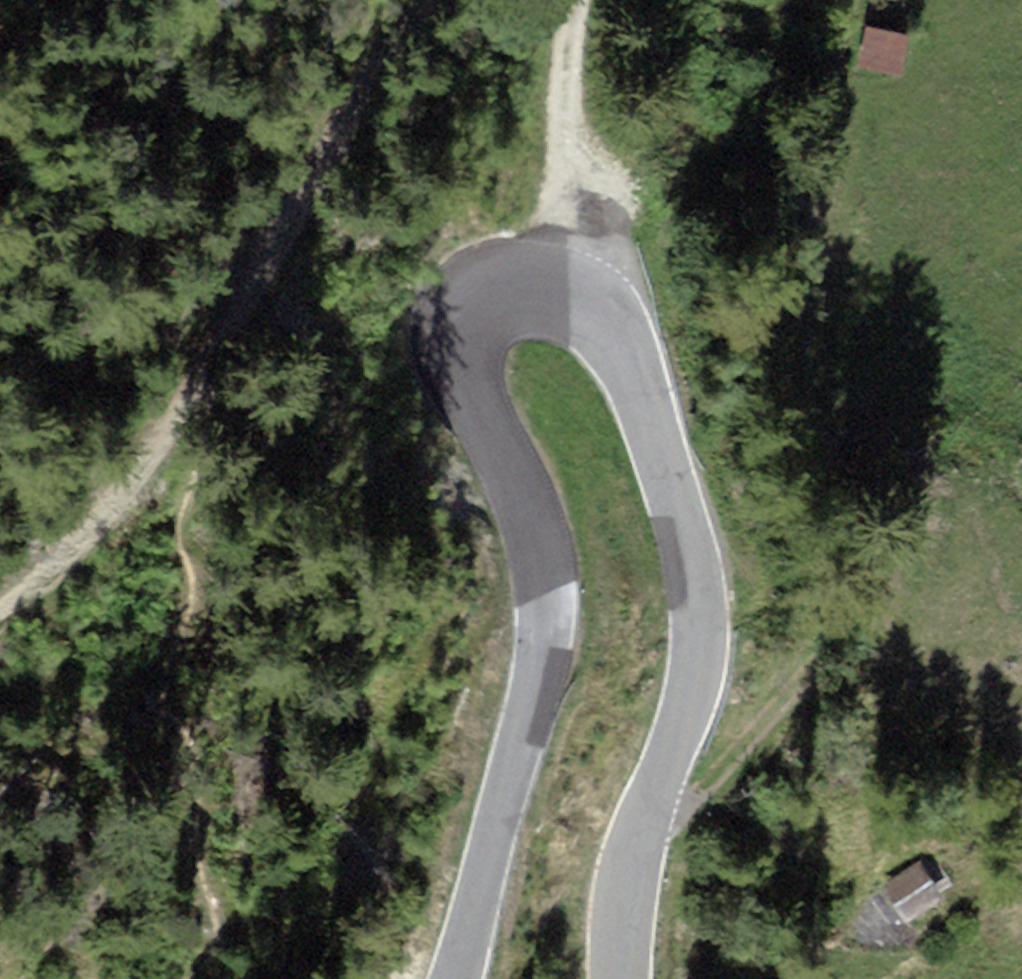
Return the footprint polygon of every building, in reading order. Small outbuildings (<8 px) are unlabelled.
[(907,32),(866,25),(859,66),(900,73),(907,32)] [(921,859),(883,882),(905,918),(943,895),(921,859)]
